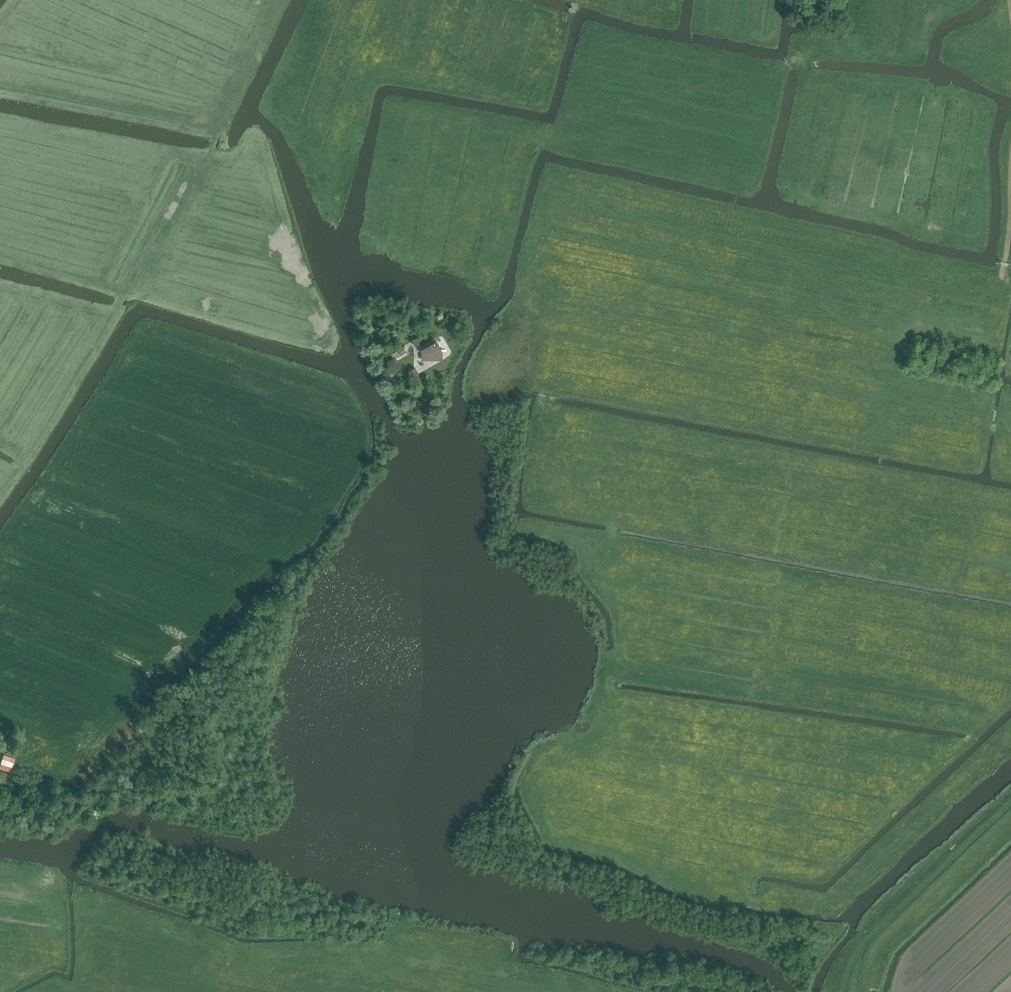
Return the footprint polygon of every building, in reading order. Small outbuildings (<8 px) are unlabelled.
[(440,356),(434,345),(420,354),(426,364),(440,356)] [(405,346),(387,356),(390,362),(401,355),(406,352),(405,350),(405,346)] [(415,367),(409,371),(413,377),(418,373),(415,367)]
